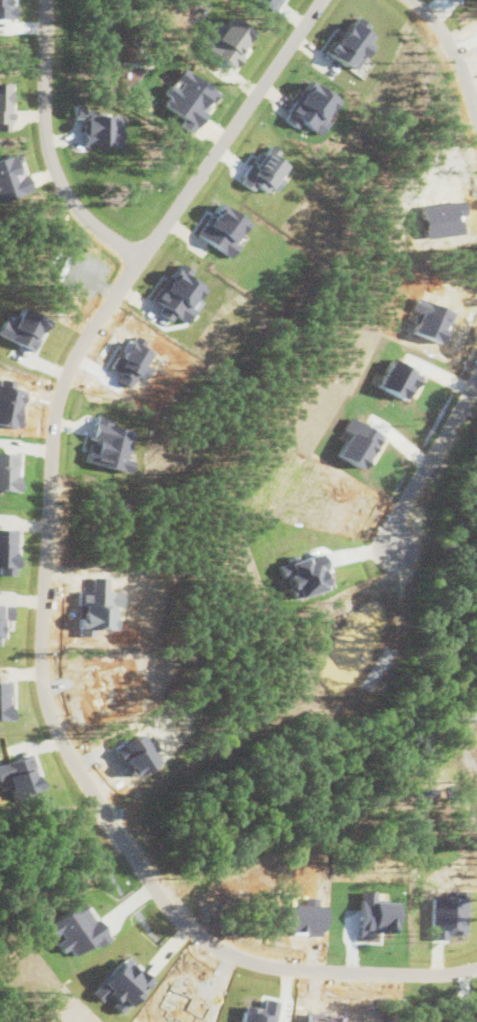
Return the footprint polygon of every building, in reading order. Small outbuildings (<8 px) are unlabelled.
[(275,8),(280,0),(261,0),(275,8)] [(202,45),(232,64),(253,31),(223,11),(202,45)] [(368,46),(364,43),(369,35),(364,31),(369,24),(354,14),(338,38),(332,35),(323,49),(352,69),(368,46)] [(216,91),(181,66),(163,92),(167,95),(162,103),(183,117),(178,123),(191,132),(206,111),(203,109),(216,91)] [(335,98),(307,79),(287,107),(295,113),(289,121),(298,127),(302,121),(309,127),(317,133),(323,124),(319,121),(335,98)] [(0,82),(0,128),(8,128),(8,82),(0,82)] [(118,143),(118,113),(102,113),(102,107),(81,107),(81,103),(72,103),(72,117),(82,117),(82,143),(118,143)] [(29,191),(16,151),(0,156),(0,200),(29,191)] [(246,221),(218,201),(196,232),(229,256),(238,243),(233,239),(246,221)] [(201,286),(187,276),(191,270),(177,260),(151,298),(164,306),(159,312),(168,318),(171,313),(184,322),(194,308),(189,304),(201,286)] [(132,430),(107,423),(109,417),(96,413),(84,459),(122,469),(132,430)] [(0,529),(0,537),(5,537),(5,551),(6,551),(5,565),(12,566),(14,529),(0,529)] [(0,603),(0,643),(1,643),(2,618),(10,618),(10,603),(0,603)] [(101,981),(111,989),(106,995),(122,1010),(148,981),(139,973),(141,971),(124,956),(101,981)] [(274,1018),(264,1016),(266,1009),(244,1004),(241,1021),(273,1021),(274,1018)]
